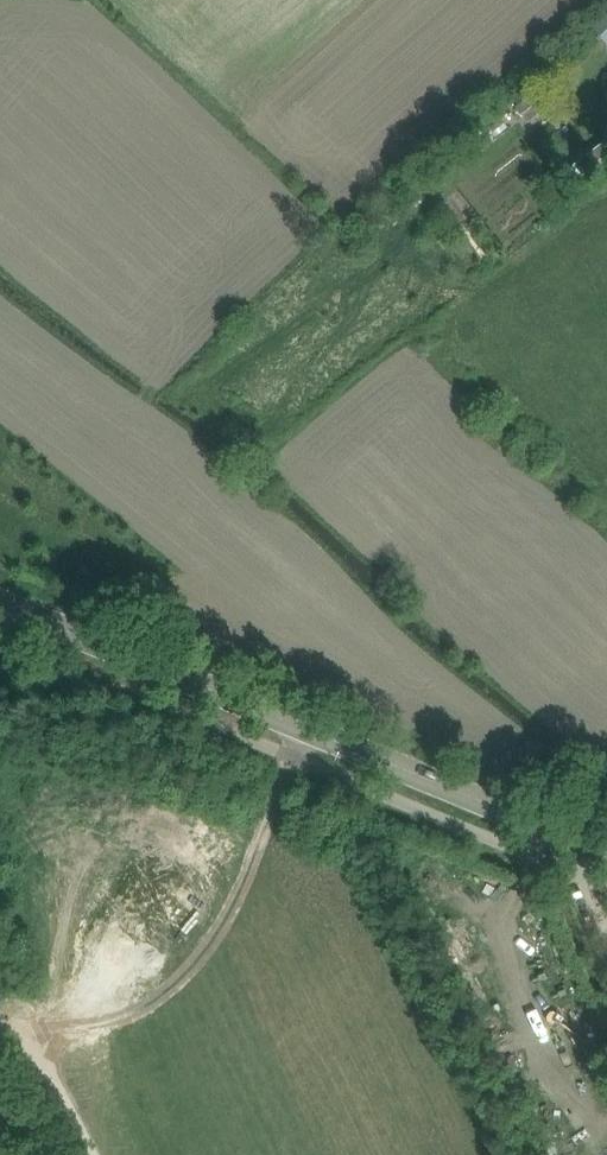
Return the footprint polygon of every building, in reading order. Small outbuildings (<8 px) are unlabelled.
[(525,97),(514,106),(527,121),(538,111),(525,97)] [(574,164),(581,173),(606,154),(606,139),(574,164)] [(0,1110),(0,1134),(9,1131),(2,1109),(0,1110)]
